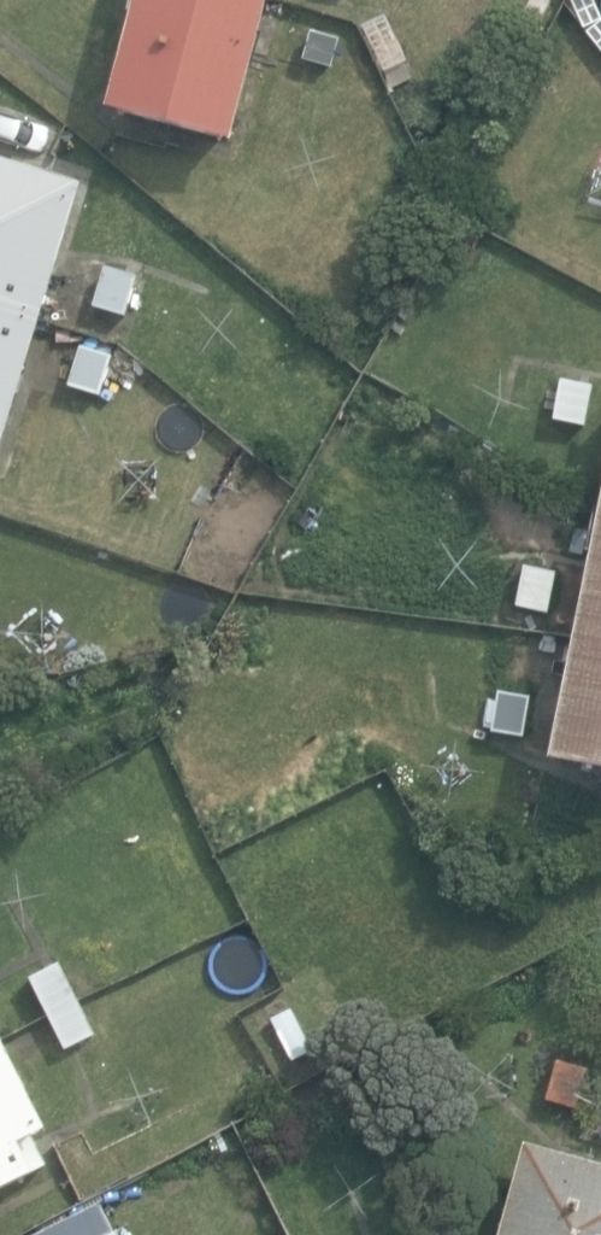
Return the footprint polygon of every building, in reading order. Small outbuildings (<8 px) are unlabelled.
[(224,144),(261,0),(127,0),(98,111),(224,144)] [(300,61),(330,69),(339,38),(308,30),(300,61)] [(76,187),(49,179),(0,164),(0,437),(76,187)] [(123,317),(135,275),(104,266),(92,308),(123,317)] [(98,396),(110,356),(77,346),(65,386),(98,396)] [(551,421),(584,427),(592,385),(559,379),(551,421)] [(591,506),(564,636),(539,760),(600,772),(600,455),(591,506)] [(513,607),(547,614),(555,572),(521,565),(513,607)] [(522,738),(530,696),(497,690),(489,732),(522,738)] [(59,967),(76,1002),(141,971),(125,935),(59,967)] [(56,962),(25,978),(45,1017),(62,1052),(94,1036),(76,1002),(59,967),(56,962)] [(269,1020),(290,1062),(311,1051),(289,1010),(269,1020)] [(45,1166),(30,1136),(39,1131),(0,1054),(0,1189),(45,1166)] [(546,1099),(578,1108),(588,1068),(556,1060),(546,1099)] [(519,1143),(494,1234),(600,1234),(600,1165),(519,1143)] [(97,1202),(31,1234),(114,1234),(97,1202)]
